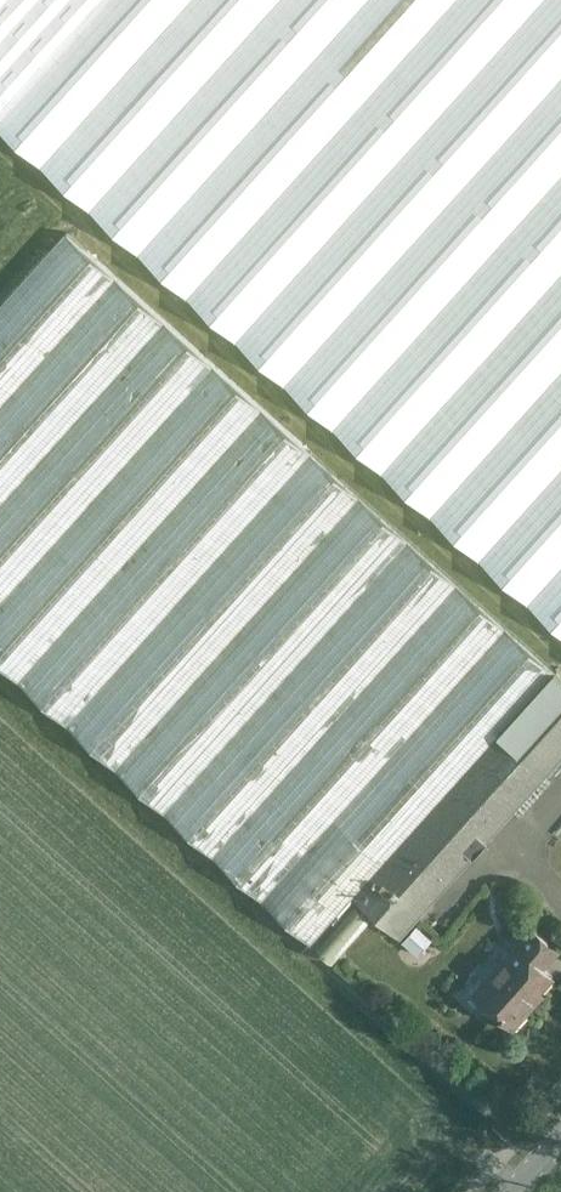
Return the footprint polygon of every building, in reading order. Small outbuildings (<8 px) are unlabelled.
[(0,110),(0,127),(560,630),(560,0),(99,0),(0,110)] [(99,0),(0,0),(0,110),(99,0)] [(354,893),(400,935),(560,757),(560,675),(68,231),(0,306),(0,660),(312,940),(354,893)] [(513,944),(472,989),(513,1026),(532,1005),(529,1003),(553,975),(534,958),(549,941),(525,919),(507,939),(513,944)] [(416,949),(429,935),(417,924),(405,938),(416,949)]
